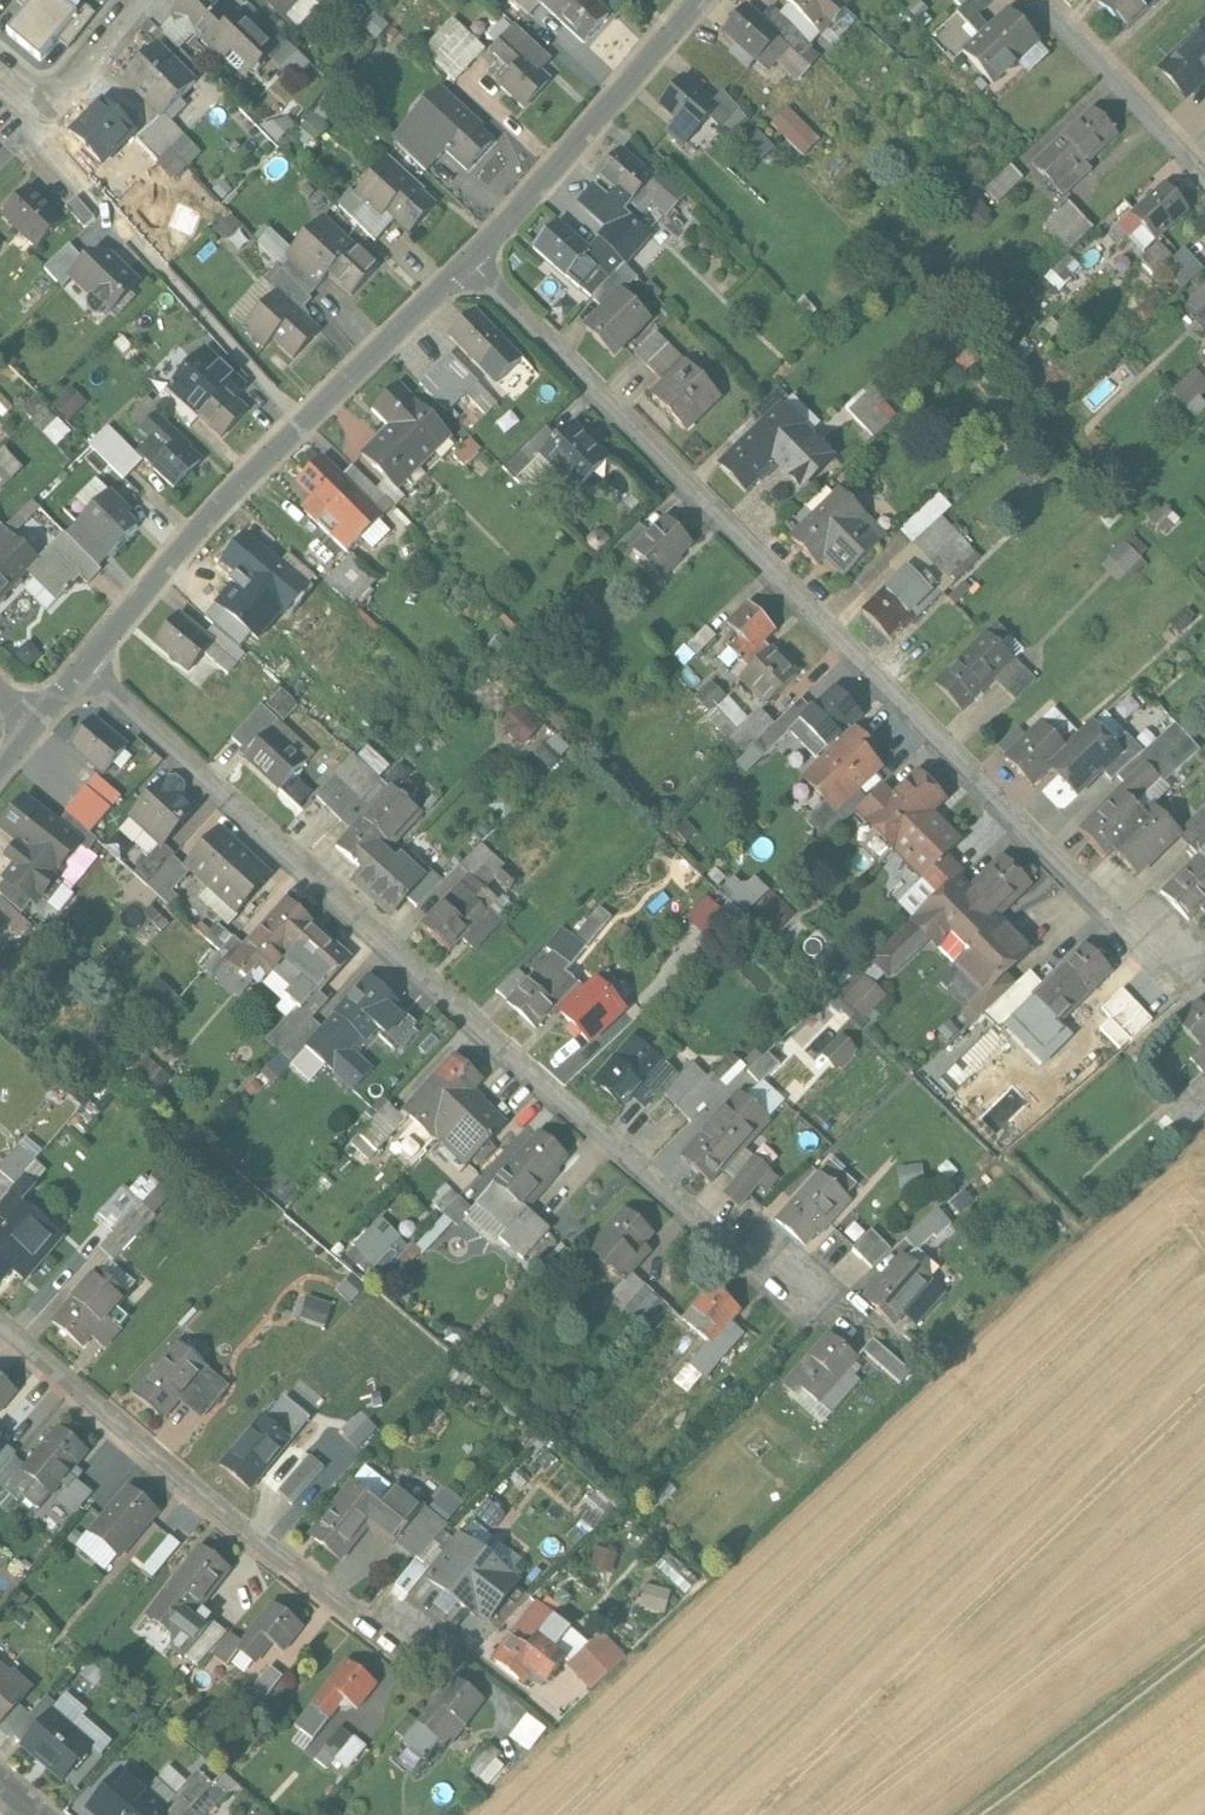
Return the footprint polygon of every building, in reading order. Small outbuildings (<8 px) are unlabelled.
[(58,0),(35,0),(26,11),(7,33),(41,60),(57,40),(78,16),(77,15),(58,0)] [(15,2),(26,11),(35,0),(16,0),(15,2)] [(215,0),(188,0),(175,14),(177,16),(176,17),(176,25),(187,34),(193,34),(195,33),(223,60),(237,45),(257,65),(273,48),(246,23),(243,27),(234,19),(215,0)] [(269,3),(267,4),(283,19),(300,0),(266,0),(269,3)] [(320,8),(327,0),(311,0),(320,8)] [(561,25),(583,46),(609,17),(590,0),(583,0),(574,11),(561,25)] [(563,1),(574,11),(583,0),(563,0),(563,1)] [(789,6),(797,15),(798,16),(817,35),(818,34),(828,22),(834,27),(845,14),(829,0),(783,0),(789,6)] [(940,0),(925,0),(934,8),(941,1),(940,0)] [(958,14),(969,26),(998,0),(974,0),(958,14)] [(1098,2),(1124,30),(1146,10),(1137,0),(1100,0),(1098,2)] [(247,5),(234,19),(243,27),(246,23),(273,48),(283,38),(247,5)] [(78,16),(57,40),(68,50),(95,16),(84,6),(77,15),(78,16)] [(798,16),(797,15),(789,6),(779,18),(788,26),(809,47),(820,35),(818,34),(817,35),(798,16)] [(746,8),(722,37),(766,76),(791,47),(761,21),(746,8)] [(779,18),(770,10),(761,21),(778,36),(788,26),(779,18)] [(1011,13),(965,55),(995,88),(1041,45),(1011,13)] [(1160,69),(1186,97),(1204,79),(1204,27),(1160,69)] [(462,32),(433,64),(455,84),(484,52),(462,32)] [(177,69),(157,50),(159,48),(157,46),(126,80),(162,115),(163,117),(165,116),(196,85),(178,67),(177,69)] [(518,49),(504,65),(515,75),(526,62),(523,59),(526,56),(518,49)] [(515,75),(501,90),(523,111),(549,83),(526,62),(515,75)] [(682,80),(652,115),(670,130),(659,143),(674,155),(714,108),(712,106),(682,80)] [(482,129),(441,92),(421,115),(421,124),(436,138),(447,126),(458,136),(445,151),(446,151),(445,152),(467,172),(493,143),(481,131),(482,129)] [(722,94),(712,106),(714,108),(729,121),(739,109),(722,94)] [(135,133),(105,102),(74,132),(105,163),(135,133)] [(771,124),(803,156),(821,139),(789,106),(771,124)] [(1094,111),(1064,140),(1087,165),(1118,137),(1094,111)] [(165,116),(163,117),(162,115),(149,127),(171,151),(185,138),(165,116)] [(171,151),(149,127),(136,139),(158,163),(171,151)] [(441,156),(409,127),(394,143),(426,173),(441,156)] [(747,141),(763,155),(774,143),(757,129),(747,141)] [(1064,140),(1035,167),(1064,199),(1093,172),(1087,165),(1064,140)] [(647,188),(614,159),(590,186),(623,216),(647,188)] [(436,205),(391,163),(367,188),(372,193),(362,203),(366,207),(365,209),(387,231),(396,222),(409,234),(436,205)] [(1014,167),(987,192),(999,205),(1025,180),(1014,167)] [(682,206),(654,181),(647,188),(661,200),(650,213),(664,226),(682,206)] [(1162,184),(1131,213),(1133,216),(1130,218),(1139,228),(1142,225),(1156,241),(1187,212),(1162,184)] [(63,222),(28,188),(2,216),(38,249),(63,222)] [(77,198),(65,209),(85,230),(96,220),(77,198)] [(1071,204),(1046,227),(1061,244),(1086,220),(1071,204)] [(387,231),(365,209),(353,222),(376,244),(387,231)] [(327,225),(284,271),(289,277),(307,257),(330,277),(352,297),(377,270),(327,225)] [(588,252),(556,225),(534,251),(578,290),(596,269),(609,280),(614,276),(623,266),(598,241),(588,252)] [(1182,290),(1204,267),(1204,266),(1185,246),(1176,256),(1159,239),(1145,253),(1182,290)] [(70,245),(45,269),(63,289),(74,279),(72,277),(86,263),(70,245)] [(137,283),(110,257),(92,257),(86,263),(72,277),(74,279),(91,295),(87,299),(89,310),(95,316),(105,316),(137,283)] [(330,277),(307,257),(289,277),(310,299),(330,277)] [(289,277),(284,271),(268,288),(275,294),(277,292),(299,312),(310,299),(289,277)] [(609,280),(590,301),(602,313),(620,295),(626,288),(614,276),(609,280)] [(299,312),(277,292),(275,294),(244,330),(266,350),(274,341),(295,360),(321,331),(299,312)] [(1189,307),(1204,324),(1204,292),(1189,307)] [(602,313),(586,330),(614,358),(648,322),(620,295),(602,313)] [(510,345),(477,311),(451,336),(481,366),(496,352),(499,356),(510,345)] [(682,366),(653,338),(634,358),(662,386),(682,366)] [(535,370),(510,345),(499,356),(491,364),(501,373),(509,365),(524,381),(535,370)] [(449,352),(417,383),(446,413),(466,394),(485,414),(497,402),(449,352)] [(203,366),(188,382),(212,406),(224,393),(219,388),(222,384),(203,366)] [(682,366),(662,386),(664,388),(653,399),(686,432),(717,401),(682,366)] [(400,385),(373,412),(390,429),(362,457),(395,491),(451,436),(400,385)] [(778,391),(751,417),(759,426),(763,422),(766,425),(783,410),(784,410),(790,403),(778,391)] [(201,418),(199,420),(221,440),(246,413),(224,393),(212,406),(201,418)] [(888,424),(859,394),(843,409),(872,439),(888,424)] [(201,418),(180,399),(171,408),(191,429),(199,420),(201,418)] [(759,426),(719,465),(746,492),(758,481),(760,483),(778,466),(789,455),(801,467),(790,477),(800,488),(832,458),(809,435),(784,410),(783,410),(766,425),(763,422),(759,426)] [(175,433),(156,416),(142,432),(168,455),(179,442),(172,436),(175,433)] [(44,431),(58,444),(71,430),(57,417),(44,431)] [(607,460),(573,425),(542,456),(576,491),(607,460)] [(168,455),(155,471),(177,490),(202,462),(179,442),(168,455)] [(23,465),(2,446),(0,448),(0,489),(23,465)] [(103,459),(90,446),(80,455),(115,490),(125,480),(103,459)] [(114,448),(103,459),(125,480),(135,469),(114,448)] [(522,449),(502,468),(516,482),(535,463),(522,449)] [(342,478),(323,460),(298,485),(315,502),(305,513),(347,555),(383,518),(342,478)] [(393,508),(352,468),(342,478),(383,518),(393,508)] [(837,489),(788,537),(815,564),(826,554),(845,574),(877,542),(858,522),(864,517),(837,489)] [(110,495),(80,524),(111,556),(137,530),(122,514),(125,510),(110,495)] [(926,504),(898,531),(911,545),(939,518),(926,504)] [(647,533),(632,548),(632,549),(660,575),(690,544),(663,517),(647,533)] [(939,518),(911,545),(939,575),(967,548),(939,518)] [(638,523),(615,545),(626,555),(632,549),(632,548),(647,533),(638,523)] [(1108,557),(1126,573),(1149,547),(1131,531),(1108,557)] [(0,533),(0,551),(9,541),(1,532),(0,533)] [(103,571),(65,533),(51,546),(83,577),(80,579),(87,586),(103,571)] [(39,558),(15,535),(9,541),(0,551),(0,603),(29,572),(59,600),(80,579),(83,577),(51,546),(39,558)] [(279,563),(246,536),(222,566),(258,595),(271,579),(295,599),(312,578),(284,556),(279,563)] [(341,602),(349,611),(380,579),(354,553),(323,585),(341,602)] [(894,578),(861,610),(888,638),(915,611),(918,614),(924,608),(894,578)] [(774,630),(748,603),(726,625),(739,639),(729,650),(749,670),(739,680),(765,706),(796,676),(762,642),(774,630)] [(179,616),(157,643),(190,670),(204,653),(212,643),(205,637),(179,616)] [(994,624),(933,684),(959,711),(992,680),(1010,662),(997,648),(1007,638),(994,624)] [(248,657),(216,626),(205,637),(212,643),(204,653),(231,675),(248,657)] [(1010,662),(992,680),(1013,701),(1034,681),(1023,670),(1021,673),(1010,662)] [(809,710),(789,731),(820,762),(852,732),(846,727),(858,716),(831,689),(809,710)] [(773,725),(750,746),(762,758),(789,731),(809,710),(799,700),(773,725)] [(260,708),(231,741),(242,751),(264,726),(271,718),(260,708)] [(759,710),(726,742),(740,757),(750,746),(773,725),(759,710)] [(1052,714),(1007,760),(1037,789),(1053,773),(1070,756),(1068,754),(1053,739),(1065,727),(1052,714)] [(95,718),(72,744),(105,773),(128,746),(95,718)] [(306,764),(264,726),(242,751),(248,756),(245,759),(280,792),(306,764)] [(1143,756),(1118,779),(1126,788),(1126,789),(1147,769),(1159,781),(1172,769),(1177,774),(1199,752),(1175,726),(1143,756)] [(820,762),(804,778),(834,810),(834,809),(856,788),(879,767),(869,757),(875,751),(855,730),(852,732),(820,762)] [(1112,750),(1092,730),(1068,754),(1070,756),(1053,773),(1077,795),(1099,772),(1117,755),(1112,750)] [(1143,756),(1125,737),(1112,750),(1117,755),(1099,772),(1112,785),(1118,779),(1143,756)] [(355,756),(314,798),(339,823),(381,781),(355,756)] [(1148,819),(1145,816),(1134,805),(1159,781),(1147,769),(1126,789),(1126,788),(1080,831),(1106,859),(1113,852),(1148,819)] [(944,801),(917,773),(867,821),(866,821),(871,826),(873,824),(891,842),(889,845),(922,879),(923,878),(945,857),(960,843),(931,813),(944,801)] [(121,798),(99,779),(88,791),(110,810),(121,798)] [(164,781),(131,819),(149,835),(155,827),(168,838),(180,825),(181,826),(185,821),(184,821),(195,808),(180,795),(181,787),(173,780),(164,781)] [(339,823),(338,824),(349,833),(389,789),(381,781),(339,823)] [(397,863),(386,854),(422,814),(391,787),(389,789),(349,833),(335,849),(363,874),(360,877),(374,889),(369,895),(390,914),(405,898),(422,878),(422,877),(421,867),(411,858),(401,859),(397,863)] [(866,799),(856,809),(867,821),(889,799),(879,787),(866,799)] [(856,788),(834,809),(844,820),(856,809),(866,799),(856,788)] [(56,825),(25,798),(3,825),(21,841),(6,858),(17,866),(4,880),(32,902),(36,906),(45,894),(49,898),(61,884),(36,862),(40,857),(56,871),(78,845),(56,825)] [(1148,819),(1113,852),(1137,878),(1179,838),(1181,836),(1180,835),(1154,808),(1145,816),(1148,819)] [(1180,835),(1181,836),(1179,838),(1191,851),(1204,837),(1204,812),(1180,835)] [(97,842),(66,814),(56,825),(78,845),(87,854),(97,842)] [(268,877),(220,832),(188,866),(236,912),(268,877)] [(1191,851),(1198,858),(1161,893),(1187,920),(1200,908),(1204,913),(1204,837),(1191,851)] [(161,843),(133,875),(147,887),(174,857),(175,856),(161,843)] [(517,881),(480,845),(460,865),(469,875),(484,891),(484,890),(494,880),(507,892),(517,881)] [(174,857),(147,887),(158,898),(185,867),(174,857)] [(945,857),(923,878),(939,894),(956,878),(960,874),(945,857)] [(966,889),(924,930),(936,942),(934,944),(956,966),(1000,923),(994,917),(1028,887),(999,858),(966,889)] [(429,870),(422,877),(422,878),(405,898),(416,908),(442,882),(429,870)] [(469,875),(421,925),(449,952),(460,940),(472,953),(513,911),(502,900),(498,904),(484,890),(484,891),(469,875)] [(767,888),(753,876),(746,885),(733,875),(721,889),(749,911),(767,888)] [(939,894),(912,918),(924,930),(966,889),(956,878),(939,894)] [(4,880),(0,885),(0,895),(21,914),(32,902),(4,880)] [(0,895),(0,916),(9,924),(9,925),(21,936),(32,924),(21,914),(0,895)] [(778,932),(791,918),(766,895),(753,909),(778,932)] [(699,930),(721,912),(709,898),(687,916),(699,930)] [(346,960),(283,902),(244,947),(228,965),(230,967),(241,977),(254,962),(265,973),(285,950),(307,970),(293,985),(305,996),(309,1000),(317,992),(346,960)] [(529,979),(509,1002),(536,1027),(554,1007),(557,1009),(578,985),(565,973),(613,918),(602,908),(575,939),(564,929),(547,948),(552,952),(529,979)] [(9,925),(9,924),(0,916),(0,935),(9,925)] [(1000,923),(956,966),(982,993),(983,995),(1004,977),(1030,954),(1000,923)] [(230,938),(218,927),(210,936),(222,947),(230,938)] [(233,938),(203,972),(216,983),(230,967),(228,965),(244,947),(233,938)] [(1040,985),(1020,1003),(1024,1008),(1041,1026),(1051,1017),(1056,1023),(1112,973),(1086,944),(1040,985)] [(887,945),(876,955),(884,964),(895,954),(887,945)] [(518,970),(496,991),(509,1002),(529,979),(518,970)] [(981,1015),(978,1018),(1004,1048),(1021,1033),(1010,1021),(1024,1008),(1020,1003),(1040,985),(1029,973),(1013,987),(981,1015)] [(137,1002),(161,1021),(181,996),(156,977),(137,1002)] [(1004,977),(983,995),(982,993),(970,1004),(981,1015),(1013,987),(1004,977)] [(322,1028),(305,1047),(306,1048),(352,1090),(370,1070),(350,1052),(395,1004),(367,979),(322,1028)] [(564,1015),(590,1044),(625,1012),(599,983),(564,1015)] [(864,983),(849,998),(864,1012),(879,997),(864,983)] [(305,996),(265,1039),(279,1053),(311,1019),(327,1002),(317,992),(309,1000),(305,996)] [(1177,1024),(1190,1039),(1180,1048),(1202,1072),(1204,1069),(1204,1010),(1199,1004),(1177,1024)] [(311,1019),(279,1053),(291,1064),(306,1048),(305,1047),(322,1028),(311,1019)] [(950,1025),(941,1033),(947,1041),(957,1033),(950,1025)] [(633,1037),(595,1081),(624,1107),(635,1094),(648,1105),(675,1073),(666,1065),(651,1052),(633,1037)] [(679,1050),(664,1037),(651,1052),(666,1065),(679,1050)] [(780,1040),(746,1072),(758,1086),(793,1054),(780,1040)] [(148,1076),(157,1080),(164,1065),(138,1054),(132,1068),(148,1075),(148,1076)] [(453,1057),(403,1110),(420,1125),(414,1132),(410,1129),(394,1147),(413,1165),(425,1151),(423,1149),(433,1138),(434,1139),(437,1136),(464,1107),(459,1102),(469,1091),(479,1081),(453,1057)] [(690,1064),(662,1097),(688,1125),(720,1094),(690,1064)] [(505,1125),(469,1091),(459,1102),(464,1107),(437,1136),(447,1145),(450,1142),(471,1161),(505,1125)] [(738,1092),(679,1158),(708,1184),(728,1162),(729,1163),(768,1121),(738,1092)] [(387,1102),(349,1142),(368,1159),(405,1120),(387,1102)] [(539,1133),(476,1205),(506,1231),(526,1209),(527,1210),(550,1184),(547,1181),(567,1158),(539,1133)] [(753,1161),(722,1197),(736,1209),(768,1174),(753,1161)] [(830,1162),(776,1222),(805,1247),(826,1225),(827,1226),(850,1201),(842,1195),(853,1183),(830,1162)] [(0,1174),(0,1204),(16,1186),(1,1173),(0,1174)] [(137,1174),(111,1203),(128,1218),(141,1204),(154,1190),(137,1174)] [(0,1204),(0,1219),(2,1221),(18,1203),(25,1194),(16,1186),(0,1204)] [(18,1203),(2,1221),(0,1223),(0,1281),(3,1284),(15,1271),(25,1280),(60,1239),(18,1203)] [(128,1218),(114,1234),(128,1247),(156,1218),(141,1204),(128,1218)] [(506,1231),(499,1239),(524,1261),(550,1231),(527,1210),(526,1209),(506,1231)] [(624,1210),(589,1249),(601,1260),(608,1258),(615,1264),(614,1271),(625,1281),(631,1276),(650,1254),(643,1247),(653,1236),(624,1210)] [(939,1212),(906,1240),(916,1252),(934,1237),(936,1240),(951,1226),(939,1212)] [(354,1244),(375,1264),(401,1235),(380,1215),(354,1244)] [(873,1231),(853,1250),(871,1269),(892,1250),(873,1231)] [(354,1246),(347,1253),(366,1272),(373,1264),(354,1246)] [(903,1257),(865,1300),(894,1326),(906,1313),(918,1323),(944,1293),(903,1257)] [(98,1273),(56,1326),(85,1350),(96,1337),(108,1346),(128,1321),(118,1312),(130,1298),(128,1296),(124,1302),(96,1280),(100,1274),(98,1273)] [(668,1309),(631,1276),(625,1281),(604,1305),(617,1317),(625,1309),(647,1329),(668,1309)] [(739,1313),(711,1288),(682,1321),(688,1327),(700,1337),(723,1357),(743,1335),(729,1324),(739,1313)] [(299,1316),(325,1325),(334,1302),(308,1292),(299,1316)] [(688,1327),(658,1358),(671,1370),(700,1337),(688,1327)] [(830,1335),(784,1387),(796,1397),(802,1390),(831,1416),(861,1382),(849,1372),(859,1360),(830,1335)] [(912,1374),(873,1340),(862,1352),(901,1386),(912,1374)] [(176,1344),(135,1394),(165,1420),(183,1397),(192,1405),(215,1377),(176,1344)] [(17,1393),(0,1377),(0,1413),(17,1393)] [(215,1377),(192,1405),(206,1416),(228,1389),(215,1377)] [(260,1417),(220,1468),(251,1491),(290,1440),(260,1417)] [(26,1467),(24,1470),(36,1482),(22,1497),(39,1510),(60,1484),(68,1490),(76,1480),(69,1474),(88,1453),(59,1428),(26,1467)] [(14,1457),(16,1454),(5,1444),(0,1451),(0,1473),(14,1457)] [(310,1456),(279,1495),(294,1507),(325,1468),(310,1456)] [(14,1457),(0,1473),(0,1486),(5,1491),(24,1470),(26,1467),(14,1457)] [(365,1467),(310,1536),(341,1560),(368,1526),(385,1505),(380,1501),(391,1488),(365,1467)] [(24,1470),(5,1491),(18,1502),(22,1497),(36,1482),(24,1470)] [(424,1508),(394,1484),(391,1488),(380,1501),(385,1505),(368,1526),(394,1546),(396,1543),(416,1559),(444,1530),(421,1512),(424,1508)] [(445,1516),(462,1497),(448,1485),(431,1503),(445,1516)] [(126,1488),(90,1531),(106,1545),(123,1525),(137,1537),(156,1514),(126,1488)] [(68,1490),(57,1502),(68,1511),(79,1499),(68,1490)] [(597,1490),(585,1503),(597,1512),(608,1499),(597,1490)] [(180,1546),(158,1529),(143,1548),(153,1556),(151,1558),(163,1568),(180,1546)] [(459,1536),(427,1578),(478,1617),(480,1614),(487,1620),(517,1581),(459,1536)] [(200,1546),(147,1615),(178,1639),(181,1634),(197,1614),(231,1570),(200,1546)] [(590,1565),(611,1572),(618,1553),(597,1546),(590,1565)] [(664,1613),(671,1590),(646,1582),(639,1605),(664,1613)] [(244,1645),(240,1649),(241,1650),(257,1662),(273,1641),(286,1651),(304,1628),(275,1605),(244,1645)] [(539,1605),(514,1638),(513,1637),(494,1661),(524,1685),(534,1673),(548,1684),(566,1661),(570,1664),(590,1644),(573,1631),(573,1632),(539,1605)] [(226,1636),(197,1614),(181,1634),(192,1642),(183,1653),(199,1665),(226,1636)] [(231,1635),(215,1655),(229,1666),(241,1650),(240,1649),(244,1645),(231,1635)] [(570,1664),(569,1664),(593,1690),(625,1661),(601,1635),(590,1644),(570,1664)] [(347,1663),(296,1727),(311,1739),(327,1718),(329,1720),(345,1699),(358,1709),(376,1685),(347,1663)] [(284,1678),(272,1668),(257,1688),(269,1697),(284,1678)] [(0,1670),(0,1726),(17,1706),(31,1690),(14,1676),(10,1679),(0,1670)] [(483,1702),(454,1679),(436,1702),(464,1724),(465,1725),(483,1702)] [(436,1702),(419,1722),(421,1724),(415,1732),(409,1727),(397,1742),(408,1750),(410,1747),(416,1751),(423,1743),(426,1745),(434,1734),(440,1739),(443,1735),(451,1741),(464,1724),(436,1702)] [(0,1726),(0,1730),(10,1739),(29,1717),(17,1706),(0,1726)] [(526,1712),(509,1735),(530,1750),(546,1727),(526,1712)] [(93,1748),(53,1714),(25,1747),(65,1781),(93,1748)] [(341,1728),(316,1760),(327,1768),(352,1736),(341,1728)] [(355,1739),(338,1760),(348,1769),(366,1747),(355,1739)] [(490,1746),(470,1767),(482,1776),(502,1754),(490,1746)] [(93,1805),(103,1814),(154,1814),(143,1805),(151,1797),(148,1795),(151,1791),(141,1782),(138,1785),(123,1772),(93,1805)] [(166,1811),(167,1812),(167,1813),(170,1814),(186,1814),(214,1785),(200,1773),(166,1811)] [(186,1814),(210,1814),(226,1796),(214,1785),(186,1814)]
